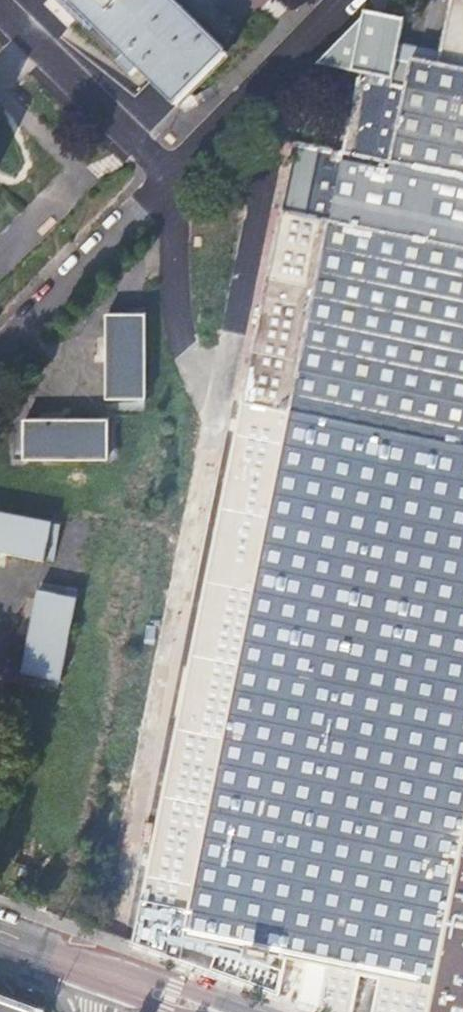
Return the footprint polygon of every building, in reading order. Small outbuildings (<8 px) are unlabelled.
[(126,65),(120,71),(133,84),(138,77),(148,85),(177,111),(228,60),(166,0),(63,0),(126,65)] [(240,393),(462,439),(462,0),(449,0),(438,51),(401,43),(403,15),(364,8),(316,62),(354,71),(342,154),(287,144),(240,393)] [(149,313),(107,313),(107,402),(149,402),(149,313)] [(233,410),(134,943),(278,995),(286,957),(305,960),(297,1002),(325,1011),(351,1011),(359,972),(379,976),(372,1011),(462,1011),(462,458),(233,410)] [(110,420),(24,419),(24,458),(110,458),(110,420)] [(0,512),(0,550),(47,558),(53,521),(0,512)] [(39,589),(21,675),(60,684),(78,598),(39,589)] [(0,1004),(0,1011),(23,1011),(0,1004)]
